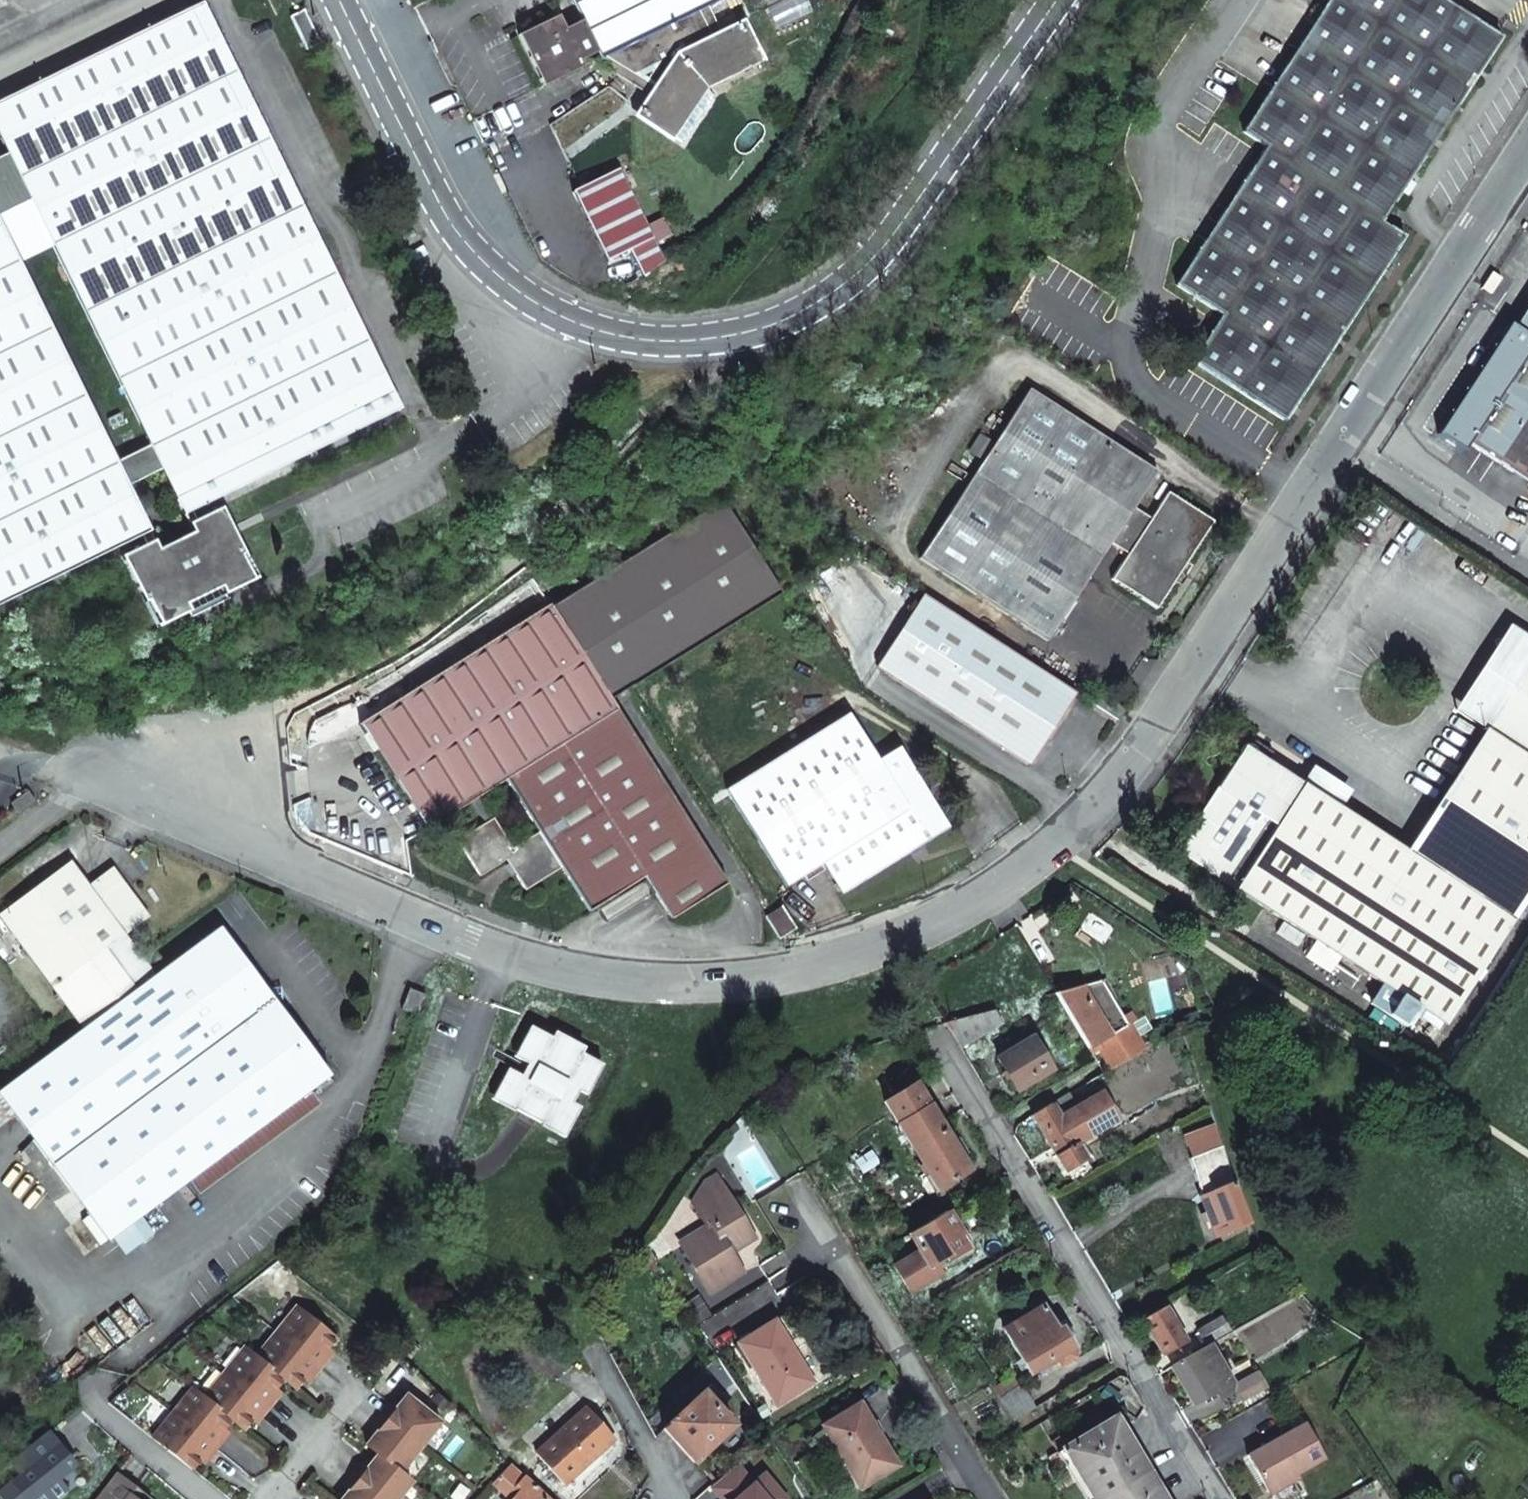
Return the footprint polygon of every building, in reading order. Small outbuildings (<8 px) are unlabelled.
[(582,20),(597,52),(600,58),(605,56),(644,38),(677,21),(698,11),(721,0),(572,0),(582,20)] [(1191,361),(1283,421),(1292,407),(1337,338),(1385,265),(1404,236),(1381,222),(1406,183),(1434,140),(1478,72),(1501,37),(1443,0),(1327,0),(1240,133),(1265,147),(1175,285),(1221,315),(1191,361)] [(30,200),(149,445),(161,469),(183,515),(185,514),(191,511),(401,409),(203,2),(0,101),(0,139),(7,154),(30,200)] [(320,43),(303,10),(290,17),(307,50),(320,43)] [(644,38),(605,56),(630,77),(653,87),(637,112),(636,116),(666,132),(700,81),(754,55),(738,23),(711,36),(698,11),(677,21),(686,38),(652,54),(644,38)] [(518,35),(543,87),(583,67),(580,61),(597,52),(582,20),(564,29),(558,16),(518,35)] [(677,21),(644,38),(652,54),(686,38),(677,21)] [(30,200),(7,154),(0,158),(0,215),(30,200)] [(619,172),(572,194),(606,264),(631,252),(643,276),(665,266),(619,172)] [(141,536),(150,531),(128,485),(116,461),(0,223),(0,605),(141,536)] [(1492,272),(1481,289),(1492,295),(1503,278),(1492,272)] [(1513,327),(1508,325),(1469,385),(1527,423),(1527,304),(1513,327)] [(1469,385),(1437,435),(1462,451),(1467,443),(1485,455),(1471,478),(1527,514),(1527,423),(1469,385)] [(1029,388),(919,558),(1046,641),(1110,543),(1133,507),(1156,471),(1029,388)] [(161,469),(149,445),(116,461),(128,485),(161,469)] [(1150,518),(1133,507),(1110,543),(1127,553),(1110,579),(1156,609),(1213,521),(1167,491),(1150,518)] [(632,688),(745,617),(781,595),(722,500),(572,591),(632,688)] [(148,601),(160,626),(187,612),(190,618),(227,600),(225,594),(252,580),(241,556),(243,554),(221,509),(196,521),(189,524),(194,533),(158,551),(154,542),(146,545),(122,557),(144,603),(148,601)] [(191,511),(185,514),(189,524),(196,521),(191,511)] [(150,531),(141,536),(146,545),(154,542),(150,531)] [(425,827),(469,799),(478,794),(615,708),(611,701),(632,688),(572,591),(550,605),(549,602),(359,722),(425,827)] [(877,666),(1028,764),(1074,692),(922,594),(877,666)] [(1527,895),(1527,663),(1484,728),(1406,850),(1267,760),(1271,754),(1252,742),(1247,748),(1244,745),(1176,850),(1384,984),(1371,1003),(1389,1015),(1402,996),(1419,1007),(1445,1024),(1527,895)] [(724,882),(615,708),(478,794),(511,847),(537,830),(559,866),(587,909),(642,875),(668,917),(724,882)] [(724,787),(785,883),(822,860),(841,891),(947,825),(897,744),(876,757),(846,711),(724,787)] [(19,812),(37,800),(29,790),(12,802),(19,812)] [(455,838),(478,874),(504,858),(523,889),(559,866),(537,830),(511,847),(478,794),(469,799),(483,821),(455,838)] [(53,988),(67,1008),(128,964),(141,955),(126,935),(150,917),(113,867),(89,885),(71,861),(0,913),(0,915),(53,988)] [(782,907),(765,917),(779,939),(796,928),(782,907)] [(67,1008),(84,1029),(0,1089),(0,1099),(12,1114),(39,1151),(25,1162),(52,1199),(70,1192),(105,1238),(107,1237),(110,1234),(137,1215),(189,1179),(199,1193),(260,1149),(250,1135),(311,1091),(332,1076),(222,930),(157,977),(141,955),(128,964),(67,1008)] [(1122,1018),(1101,981),(1080,987),(1056,994),(1088,1049),(1099,1043),(1105,1053),(1113,1068),(1141,1053),(1127,1027),(1122,1018)] [(424,995),(408,989),(401,1009),(417,1015),(424,995)] [(1402,996),(1389,1015),(1407,1026),(1419,1007),(1402,996)] [(994,1011),(945,1023),(953,1036),(960,1048),(1003,1024),(994,1011)] [(1130,1014),(1122,1018),(1127,1027),(1135,1023),(1130,1014)] [(541,1033),(504,1105),(555,1132),(592,1060),(541,1033)] [(1031,1037),(997,1059),(1017,1091),(1051,1070),(1031,1037)] [(1099,1043),(1088,1049),(1094,1060),(1105,1053),(1099,1043)] [(969,1171),(928,1106),(915,1084),(885,1102),(938,1190),(969,1171)] [(1032,1116),(1069,1176),(1092,1161),(1089,1154),(1083,1157),(1076,1144),(1117,1119),(1100,1090),(1058,1116),(1051,1104),(1032,1116)] [(311,1091),(250,1135),(260,1149),(321,1105),(311,1091)] [(12,1114),(0,1099),(0,1123),(12,1114)] [(869,1143),(848,1156),(865,1183),(886,1171),(881,1163),(884,1161),(877,1149),(874,1151),(869,1143)] [(1248,1217),(1233,1183),(1222,1145),(1190,1158),(1199,1197),(1206,1211),(1210,1220),(1217,1236),(1231,1230),(1229,1226),(1248,1217)] [(679,1243),(709,1293),(743,1273),(731,1253),(754,1239),(716,1176),(705,1183),(691,1203),(706,1227),(679,1243)] [(1210,1220),(1206,1211),(1201,1214),(1205,1223),(1210,1220)] [(946,1212),(909,1234),(919,1251),(910,1257),(926,1283),(941,1273),(935,1263),(945,1256),(949,1261),(971,1249),(946,1212)] [(137,1215),(110,1234),(123,1252),(150,1233),(137,1215)] [(894,1267),(910,1293),(926,1283),(910,1257),(894,1267)] [(336,1339),(295,1307),(275,1331),(320,1368),(330,1356),(325,1352),(336,1339)] [(1042,1307),(1003,1331),(1030,1373),(1055,1359),(1060,1367),(1075,1358),(1070,1349),(1073,1348),(1061,1328),(1058,1330),(1042,1307)] [(1165,1309),(1142,1321),(1164,1354),(1185,1342),(1165,1309)] [(1221,1317),(1198,1332),(1205,1344),(1229,1329),(1221,1317)] [(738,1343),(776,1405),(812,1383),(774,1321),(738,1343)] [(320,1368),(275,1331),(255,1357),(284,1380),(295,1389),(306,1375),(311,1379),(320,1368)] [(1209,1346),(1172,1368),(1194,1404),(1214,1397),(1216,1398),(1230,1390),(1231,1383),(1209,1346)] [(245,1348),(243,1348),(232,1362),(223,1373),(268,1409),(278,1397),(273,1393),(284,1380),(255,1357),(245,1348)] [(268,1409),(223,1373),(204,1398),(244,1430),(254,1416),(259,1420),(268,1409)] [(1257,1373),(1235,1386),(1243,1401),(1266,1389),(1257,1373)] [(1022,1387),(1000,1401),(1013,1423),(1036,1409),(1022,1387)] [(192,1389),(171,1413),(216,1449),(218,1448),(226,1438),(221,1434),(232,1421),(204,1398),(192,1389)] [(434,1419),(400,1391),(389,1405),(384,1401),(375,1412),(415,1443),(434,1419)] [(732,1425),(703,1391),(664,1428),(693,1462),(732,1425)] [(860,1404),(823,1426),(861,1488),(897,1466),(860,1404)] [(586,1408),(536,1454),(565,1485),(615,1440),(586,1408)] [(415,1443),(375,1412),(366,1424),(371,1428),(360,1441),(372,1451),(394,1468),(415,1443)] [(171,1413),(153,1437),(193,1469),(203,1456),(208,1460),(216,1449),(171,1413)] [(1056,1453),(1084,1498),(1103,1498),(1148,1472),(1114,1418),(1056,1453)] [(1294,1476),(1323,1460),(1303,1425),(1245,1458),(1265,1492),(1294,1476)] [(0,1492),(0,1493),(5,1498),(32,1498),(59,1478),(76,1465),(59,1444),(11,1482),(0,1492)] [(351,1467),(393,1494),(406,1478),(394,1468),(372,1451),(361,1464),(356,1460),(351,1467)] [(492,1483),(510,1498),(513,1498),(528,1482),(509,1465),(492,1483)] [(351,1467),(347,1472),(381,1498),(389,1498),(393,1494),(351,1467)] [(347,1472),(338,1484),(343,1487),(333,1498),(381,1498),(347,1472)] [(1103,1498),(1164,1498),(1148,1472),(1103,1498)] [(96,1498),(130,1498),(128,1497),(134,1490),(115,1475),(96,1498)] [(1294,1476),(1265,1492),(1267,1497),(1297,1480),(1294,1476)] [(32,1498),(54,1498),(67,1489),(59,1478),(32,1498)] [(530,1480),(528,1482),(513,1498),(550,1498),(530,1480)] [(130,1498),(145,1498),(134,1490),(128,1497),(130,1498)]
